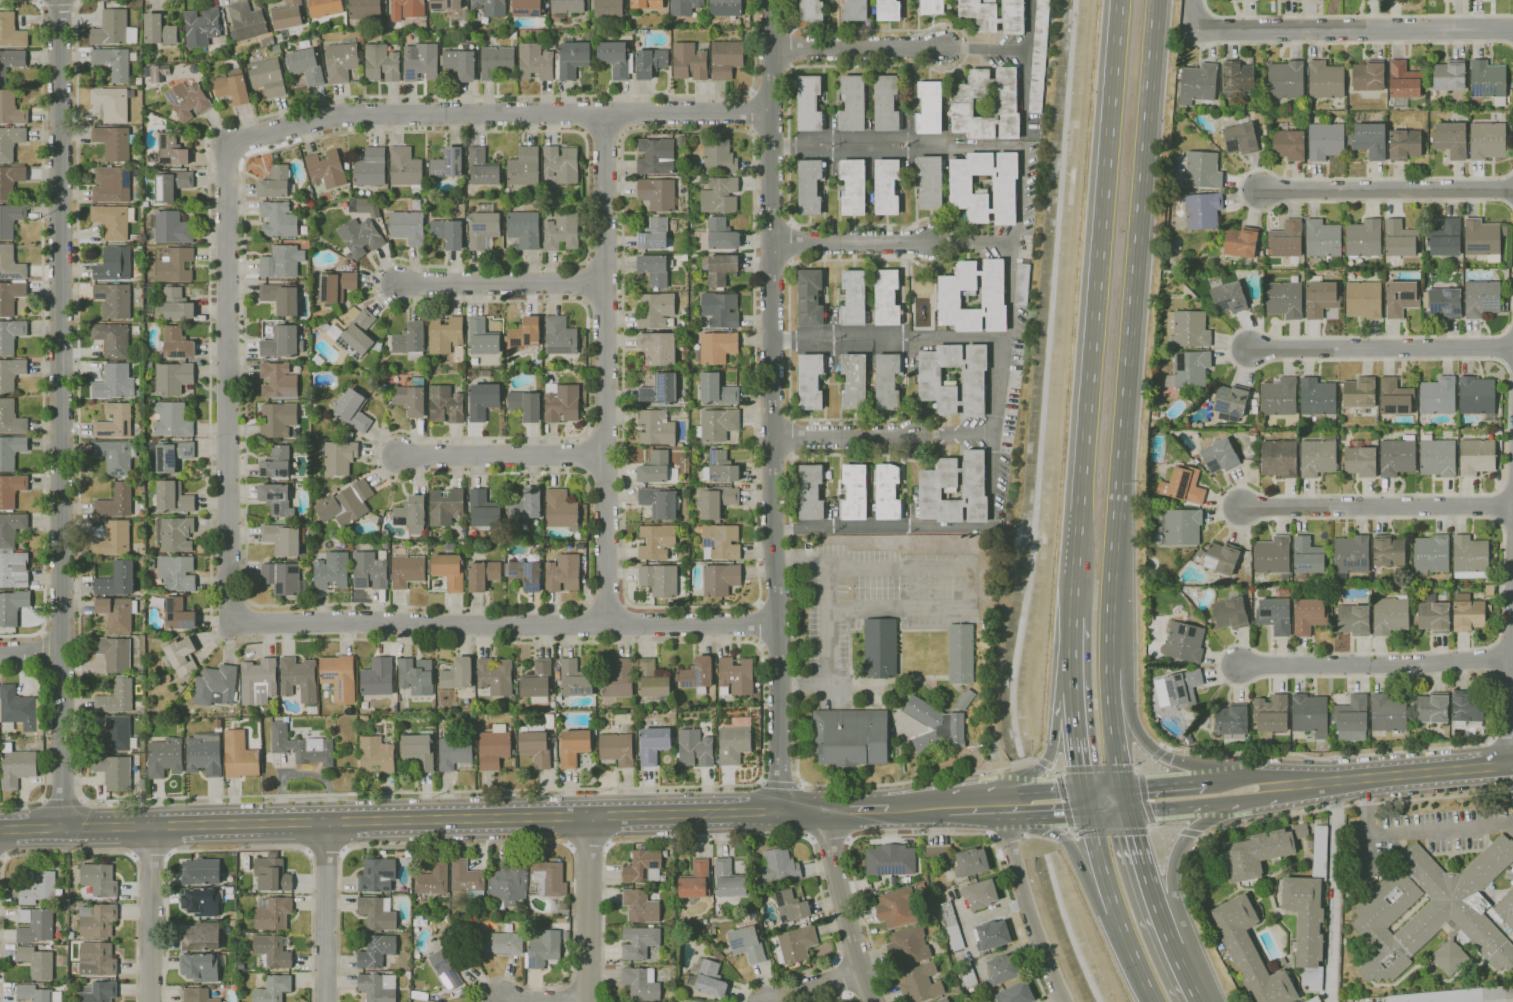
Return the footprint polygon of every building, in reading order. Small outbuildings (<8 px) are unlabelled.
[(227,5),(244,0),(248,0),(252,12),(262,9),(269,33),(239,42),(238,38),(234,40),(231,31),(235,29),(232,18),(231,18),(227,5)] [(286,6),(285,0),(302,0),(306,23),(303,23),(303,24),(276,30),(272,9),(286,6)] [(311,19),(308,0),(341,0),(344,13),(311,19)] [(349,19),(349,0),(381,0),(381,19),(363,19),(363,26),(352,26),(352,19),(349,19)] [(391,21),(391,0),(425,0),(425,17),(404,17),(403,5),(401,5),(401,21),(391,21)] [(430,8),(430,0),(462,0),(462,10),(430,10),(430,8)] [(472,9),(472,0),(506,0),(506,17),(484,17),(484,5),(482,5),(482,9),(472,9)] [(513,17),(513,0),(544,0),(544,5),(544,15),(541,15),(541,17),(513,17)] [(551,13),(551,0),(584,0),(584,13),(565,13),(565,18),(553,18),(553,13),(551,13)] [(589,11),(589,0),(626,0),(626,5),(627,5),(627,15),(623,15),(623,17),(595,17),(595,11),(589,11)] [(631,8),(631,0),(663,0),(663,9),(646,9),(631,8)] [(671,16),(671,0),(704,0),(704,1),(705,1),(705,8),(694,8),(694,4),(692,4),(692,16),(671,16)] [(710,16),(710,0),(742,0),(742,15),(710,16)] [(800,7),(800,0),(826,0),(826,1),(819,1),(819,2),(824,2),(824,21),(800,21),(800,7)] [(848,2),(848,0),(867,0),(867,21),(844,21),(843,2),(848,2)] [(877,20),(877,0),(899,0),(899,1),(900,1),(900,20),(877,20)] [(921,14),(920,0),(944,0),(944,14),(921,14)] [(956,3),(956,0),(995,0),(995,4),(997,4),(997,18),(1002,18),(1002,0),(1024,0),(1024,35),(1004,35),(1004,23),(997,23),(997,33),(977,33),(977,27),(975,27),(975,19),(977,19),(977,18),(959,18),(958,2),(956,3)] [(1031,72),(1037,0),(1050,0),(1042,113),(1028,112),(1031,77),(1030,77),(1031,71),(1031,72)] [(187,48),(187,47),(185,47),(185,44),(187,44),(184,11),(197,10),(198,17),(204,17),(203,8),(219,7),(220,17),(219,17),(220,24),(222,24),(222,30),(221,30),(221,37),(211,38),(211,37),(209,38),(210,46),(187,48)] [(105,45),(91,45),(91,29),(101,29),(101,26),(103,26),(103,9),(127,9),(127,44),(105,44),(105,45)] [(28,46),(0,46),(0,12),(15,12),(15,27),(16,27),(16,30),(28,30),(28,46)] [(178,44),(161,44),(161,43),(145,43),(145,13),(162,13),(162,15),(166,15),(166,18),(162,18),(162,26),(178,26),(178,29),(181,29),(181,32),(178,32),(178,44)] [(264,47),(261,40),(272,37),(273,39),(274,39),(275,42),(274,43),(274,44),(264,47)] [(576,81),(560,81),(560,79),(556,79),(556,54),(559,54),(559,44),(562,44),(562,39),(573,39),(573,42),(590,42),(590,45),(595,45),(595,54),(590,54),(590,67),(575,68),(576,81)] [(612,80),(612,67),(613,67),(613,63),(603,63),(603,61),(599,61),(599,59),(598,59),(598,42),(626,42),(626,43),(630,43),(630,53),(633,53),(633,73),(629,73),(629,76),(629,80),(612,80)] [(708,80),(693,80),(693,71),(689,71),(689,79),(673,79),(673,42),(695,42),(695,55),(697,55),(697,50),(707,50),(707,70),(708,70),(708,80)] [(732,80),(712,80),(712,42),(743,42),(743,67),(732,67),(732,80)] [(328,84),(328,80),(329,80),(326,46),(357,43),(359,69),(349,69),(350,82),(328,84)] [(419,81),(404,81),(404,46),(416,46),(416,44),(438,43),(438,80),(427,80),(419,80),(419,81)] [(474,82),(460,82),(460,81),(459,81),(459,73),(454,73),(454,69),(443,69),(443,66),(440,66),(440,55),(443,55),(443,51),(464,51),(464,43),(470,43),(470,51),(475,51),(475,81),(474,81),(474,82)] [(554,81),(540,81),(540,80),(520,80),(520,75),(519,75),(519,43),(541,43),(541,55),(543,55),(543,51),(554,51),(554,81)] [(400,82),(385,82),(385,72),(381,72),(381,81),(366,81),(366,58),(365,58),(365,44),(388,44),(388,56),(389,56),(389,52),(400,52),(400,58),(399,58),(399,72),(400,72),(400,82)] [(496,81),(481,81),(481,72),(482,47),(515,48),(515,73),(496,73),(496,81)] [(309,88),(305,72),(291,75),(290,70),(287,71),(285,62),(288,61),(287,54),(314,48),(315,49),(318,48),(320,59),(319,59),(325,84),(309,88)] [(112,84),(112,64),(92,64),(92,49),(129,49),(129,84),(112,84)] [(637,80),(637,65),(637,50),(669,50),(669,68),(658,68),(658,71),(652,71),(652,80),(637,80)] [(7,84),(0,84),(0,51),(26,51),(26,70),(24,70),(24,66),(7,66),(7,84)] [(268,99),(265,86),(254,89),(248,64),(279,57),(284,81),(287,95),(268,99)] [(1345,97),(1309,97),(1309,60),(1326,60),(1326,66),(1344,66),(1345,97)] [(1420,97),(1390,97),(1390,60),(1407,60),(1407,72),(1423,72),(1423,87),(1420,87),(1420,97)] [(1463,97),(1451,97),(1451,90),(1433,90),(1434,72),(1428,72),(1428,66),(1434,66),(1434,64),(1447,65),(1447,60),(1465,60),(1465,90),(1463,90),(1463,97)] [(1506,96),(1471,97),(1470,60),(1487,60),(1487,66),(1506,66),(1506,96)] [(1232,98),(1223,98),(1223,61),(1240,61),(1240,65),(1254,65),(1254,91),(1232,91),(1232,98)] [(1304,98),(1294,98),(1269,98),(1268,64),(1288,64),(1288,61),(1303,61),(1304,98)] [(1384,90),(1352,90),(1352,64),(1367,64),(1367,61),(1384,61),(1384,90)] [(1192,107),(1179,105),(1183,67),(1200,69),(1201,62),(1218,64),(1214,101),(1192,99),(1192,107)] [(152,83),(151,65),(170,64),(170,75),(163,75),(163,83),(152,83)] [(1020,139),(999,139),(999,124),(995,124),(996,139),(970,139),(970,133),(952,133),(951,84),(969,84),(969,69),(990,68),(990,79),(996,79),(996,67),(1017,67),(1017,113),(1020,113),(1020,139)] [(235,106),(235,105),(229,106),(229,104),(234,102),(232,95),(217,98),(213,81),(216,80),(216,78),(227,75),(228,78),(230,77),(228,71),(242,68),(250,103),(235,106)] [(822,131),(798,131),(797,76),(821,76),(821,95),(817,95),(817,110),(824,110),(825,129),(822,129),(822,131)] [(865,131),(840,131),(840,129),(838,129),(838,110),(845,110),(845,100),(842,100),(842,95),(841,95),(841,76),(864,76),(865,131)] [(899,131),(875,131),(874,76),(898,76),(898,95),(896,95),(896,101),(894,101),(894,110),(902,110),(902,129),(899,129),(899,131)] [(183,124),(179,118),(178,118),(174,113),(176,112),(164,94),(183,82),(187,80),(191,86),(198,81),(201,87),(200,88),(208,99),(209,99),(214,107),(201,115),(195,107),(190,111),(194,117),(183,124)] [(941,133),(917,134),(917,132),(915,132),(914,113),(922,113),(922,103),(920,103),(920,97),(918,97),(918,82),(941,82),(941,133)] [(128,123),(104,123),(103,104),(90,104),(90,88),(104,88),(104,89),(128,88),(128,90),(135,90),(135,97),(128,97),(128,123)] [(29,124),(0,124),(0,90),(15,90),(15,106),(16,106),(16,109),(29,109),(29,124)] [(1241,155),(1240,150),(1227,153),(1221,129),(1239,125),(1237,118),(1248,115),(1249,122),(1252,121),(1259,151),(1241,155)] [(1486,160),(1471,160),(1470,123),(1505,122),(1505,157),(1486,157),(1486,160)] [(1466,160),(1450,160),(1449,149),(1432,149),(1432,133),(1435,133),(1435,123),(1466,123),(1466,160)] [(1326,161),(1309,161),(1309,124),(1344,124),(1344,155),(1326,155),(1326,161)] [(1385,161),(1369,161),(1369,150),(1351,150),(1351,134),(1355,134),(1355,124),(1385,124),(1385,161)] [(106,162),(106,146),(104,146),(104,142),(92,143),(92,128),(129,127),(129,135),(135,134),(135,144),(131,144),(131,145),(130,145),(130,162),(106,162)] [(13,162),(0,163),(0,128),(27,128),(27,143),(15,143),(15,147),(13,147),(13,162)] [(189,166),(160,165),(160,153),(159,153),(159,133),(166,133),(166,129),(171,129),(171,133),(177,133),(177,144),(182,144),(181,149),(190,149),(189,166)] [(1390,161),(1390,158),(1390,130),(1421,130),(1421,157),(1407,157),(1407,158),(1407,161),(1390,161)] [(1304,161),(1287,161),(1287,157),(1273,157),(1273,131),(1304,131),(1304,161)] [(676,145),(676,136),(686,136),(686,145),(676,145)] [(675,174),(661,174),(661,173),(646,173),(646,174),(637,174),(637,159),(645,159),(645,152),(638,152),(638,139),(649,139),(649,140),(660,140),(660,139),(674,139),(675,174)] [(738,173),(729,173),(729,172),(705,172),(705,139),(730,139),(730,152),(733,152),(733,158),(738,158),(738,173)] [(501,184),(472,184),(472,182),(469,182),(469,147),(486,146),(486,163),(500,163),(501,184)] [(509,193),(508,184),(507,159),(519,159),(519,146),(539,146),(539,184),(525,184),(525,192),(509,193)] [(544,184),(544,157),(543,157),(543,146),(559,146),(559,156),(563,156),(563,148),(578,148),(578,184),(556,184),(544,184)] [(386,186),(354,186),(354,160),(365,160),(365,147),(386,147),(386,186)] [(421,188),(411,188),(411,185),(391,185),(391,153),(390,153),(390,147),(412,147),(412,160),(422,160),(423,185),(421,185),(421,188)] [(447,177),(430,177),(430,160),(446,160),(446,152),(440,152),(440,147),(463,147),(463,176),(447,176),(447,177)] [(327,190),(324,182),(323,182),(323,184),(312,187),(310,180),(311,180),(305,157),(318,153),(319,156),(327,154),(326,152),(337,149),(343,170),(344,170),(348,184),(327,190)] [(1222,189),(1184,186),(1187,151),(1218,153),(1217,171),(1223,172),(1222,189)] [(995,225),(995,213),(989,213),(989,223),(968,223),(968,216),(966,216),(966,209),(950,209),(950,193),(947,193),(947,185),(950,185),(950,182),(948,182),(948,175),(950,175),(950,160),(965,159),(965,154),(968,154),(968,153),(993,153),(994,168),(997,168),(997,153),(1018,152),(1018,179),(1015,179),(1016,225),(995,225)] [(942,208),(919,208),(919,193),(920,193),(920,187),(922,187),(922,176),(917,176),(917,174),(915,174),(915,158),(917,158),(917,157),(941,156),(942,208)] [(899,214),(875,214),(875,160),(899,159),(899,161),(902,161),(902,177),(900,177),(900,179),(895,179),(895,195),(898,195),(899,214)] [(821,215),(799,215),(798,160),(822,160),(822,161),(825,161),(825,180),(820,180),(820,188),(818,188),(818,196),(821,196),(821,215)] [(865,215),(842,215),(841,196),(843,196),(843,190),(846,190),(845,179),(840,180),(840,179),(839,179),(838,161),(840,161),(840,160),(865,160),(865,215)] [(259,197),(259,195),(258,195),(258,181),(259,181),(259,180),(267,180),(267,175),(271,174),(271,165),(288,165),(288,170),(290,170),(290,177),(289,177),(289,197),(259,197)] [(14,201),(0,201),(0,167),(26,167),(27,181),(15,182),(15,185),(14,185),(14,201)] [(130,201),(93,202),(93,186),(101,186),(101,182),(96,183),(96,167),(112,167),(130,167),(130,168),(130,201)] [(178,203),(156,203),(156,181),(147,181),(147,170),(156,170),(156,171),(168,171),(168,172),(194,172),(194,188),(178,188),(178,203)] [(715,212),(701,212),(701,190),(713,190),(713,188),(709,188),(709,178),(728,178),(728,177),(739,177),(739,192),(729,192),(729,196),(737,196),(737,212),(715,211),(715,212)] [(650,211),(650,200),(638,200),(638,179),(639,179),(639,180),(675,180),(675,211),(650,211)] [(1187,230),(1185,195),(1222,193),(1223,209),(1217,210),(1218,228),(1187,230)] [(262,237),(262,224),(270,224),(270,217),(260,217),(260,202),(270,201),(270,203),(283,202),(289,202),(290,212),(286,212),(286,214),(298,214),(299,236),(262,237)] [(493,251),(469,251),(469,214),(472,214),(472,213),(479,213),(479,204),(496,204),(496,213),(502,213),(502,231),(500,231),(500,237),(493,237),(493,251)] [(14,239),(0,239),(0,206),(27,206),(27,221),(14,221),(14,239)] [(128,241),(104,241),(104,222),(91,222),(91,206),(104,206),(128,206),(128,208),(135,208),(135,222),(128,222),(128,241)] [(194,243),(189,243),(155,243),(155,229),(146,229),(146,215),(155,215),(155,210),(181,211),(181,221),(193,221),(193,234),(194,234),(194,243)] [(386,231),(383,222),(391,222),(391,212),(424,212),(424,236),(425,236),(425,245),(409,246),(409,237),(391,237),(391,231),(386,231)] [(540,250),(519,250),(519,238),(508,238),(508,212),(539,212),(539,246),(540,246),(540,250)] [(559,251),(543,251),(543,241),(545,241),(545,227),(544,227),(544,221),(555,221),(555,225),(556,225),(556,213),(579,213),(579,227),(578,227),(578,238),(579,238),(579,249),(566,249),(566,241),(559,242),(559,251)] [(667,249),(637,249),(637,233),(645,233),(645,228),(649,228),(649,217),(653,217),(653,215),(659,215),(659,217),(667,217),(667,236),(667,249)] [(738,249),(708,249),(708,217),(726,217),(726,227),(730,227),(730,232),(738,232),(738,233),(740,233),(740,248),(738,248),(738,249)] [(356,261),(350,252),(351,251),(344,241),(337,230),(355,218),(360,225),(370,218),(374,223),(373,224),(380,235),(381,234),(386,242),(373,251),(368,243),(363,247),(367,254),(356,261)] [(1416,256),(1385,256),(1385,218),(1402,218),(1402,229),(1419,229),(1419,248),(1416,248),(1416,256)] [(1460,255),(1430,255),(1430,246),(1428,246),(1428,229),(1444,229),(1444,222),(1438,222),(1438,218),(1460,218),(1460,236),(1460,255)] [(1500,262),(1487,262),(1487,255),(1465,255),(1464,218),(1481,218),(1481,224),(1500,224),(1500,226),(1507,226),(1507,236),(1500,236),(1500,255),(1500,262)] [(1297,263),(1290,263),(1290,256),(1271,256),(1271,253),(1268,253),(1268,230),(1285,230),(1285,219),(1301,219),(1302,256),(1297,256),(1297,263)] [(1341,266),(1329,266),(1329,256),(1306,256),(1306,219),(1322,219),(1322,220),(1328,220),(1328,225),(1341,224),(1341,266)] [(1346,256),(1346,225),(1364,225),(1364,219),(1381,219),(1381,256),(1378,256),(1378,257),(1371,257),(1371,256),(1346,256)] [(463,251),(446,251),(446,249),(441,249),(441,246),(446,246),(446,238),(430,239),(430,220),(446,220),(446,221),(462,221),(463,251)] [(1250,265),(1239,263),(1240,257),(1223,254),(1227,229),(1241,231),(1242,226),(1258,229),(1257,232),(1258,232),(1254,259),(1252,259),(1250,265)] [(143,243),(131,243),(131,235),(143,235),(143,243)] [(27,278),(0,279),(0,244),(14,244),(14,261),(15,261),(15,264),(27,264),(27,278)] [(298,276),(260,277),(260,257),(273,257),(273,245),(298,245),(298,251),(305,251),(305,261),(298,261),(298,276)] [(95,281),(93,281),(93,264),(105,264),(105,246),(130,246),(130,280),(95,280),(95,281)] [(170,282),(157,282),(157,260),(163,260),(163,256),(165,256),(165,248),(194,248),(194,262),(193,262),(193,281),(170,281),(170,282)] [(667,287),(650,287),(650,272),(638,272),(638,256),(667,255),(667,287)] [(708,287),(708,270),(701,270),(701,256),(709,255),(739,255),(739,272),(726,272),(726,287),(708,287)] [(1007,331),(986,331),(986,316),(982,316),(982,331),(956,331),(956,330),(954,330),(954,325),(938,325),(938,309),(937,309),(937,302),(938,302),(938,276),(954,276),(954,267),(956,267),(956,264),(960,261),(977,261),(977,271),(983,271),(983,259),(1004,259),(1004,305),(1007,305),(1007,331)] [(1027,306),(1014,305),(1017,263),(1030,264),(1027,306)] [(823,325),(799,325),(798,271),(822,270),(822,289),(818,289),(818,304),(826,304),(826,324),(823,324),(823,325)] [(865,325),(841,326),(841,324),(839,324),(839,305),(845,305),(845,289),(842,289),(842,270),(865,270),(865,325)] [(900,325),(876,325),(875,270),(899,270),(899,289),(895,289),(895,304),(903,304),(903,323),(900,323),(900,325)] [(344,303),(320,303),(320,274),(321,274),(321,271),(332,271),(332,272),(358,272),(357,289),(344,289),(344,303)] [(1319,321),(1309,321),(1309,320),(1307,320),(1307,282),(1311,282),(1311,276),(1321,276),(1321,282),(1337,282),(1337,301),(1340,301),(1340,308),(1323,308),(1323,320),(1319,320),(1319,321)] [(1232,314),(1230,310),(1218,314),(1209,289),(1239,280),(1249,308),(1232,314)] [(1482,319),(1465,319),(1465,281),(1500,281),(1500,304),(1504,304),(1504,311),(1500,311),(1500,313),(1482,313),(1482,319)] [(1366,319),(1366,316),(1346,317),(1346,282),(1381,282),(1381,319),(1366,319)] [(1403,308),(1403,319),(1387,319),(1387,282),(1417,282),(1417,292),(1420,292),(1420,308),(1403,308)] [(14,317),(0,317),(0,283),(27,283),(27,297),(15,297),(15,301),(14,301),(14,317)] [(1302,320),(1285,320),(1285,314),(1267,314),(1267,283),(1301,283),(1302,320)] [(131,319),(102,319),(102,301),(105,301),(105,299),(93,299),(93,285),(130,284),(131,319)] [(152,297),(144,297),(144,284),(152,284),(152,297)] [(298,315),(277,315),(277,301),(260,301),(260,285),(298,284),(298,315)] [(165,319),(165,318),(153,318),(152,304),(165,304),(165,287),(182,287),(183,298),(187,298),(187,303),(194,303),(195,319),(165,319)] [(1461,319),(1443,319),(1443,315),(1429,315),(1430,289),(1461,289),(1461,319)] [(667,328),(660,328),(637,328),(637,313),(643,313),(643,308),(638,308),(638,294),(661,294),(661,293),(675,293),(675,316),(663,316),(663,318),(667,318),(667,328)] [(740,328),(729,328),(729,327),(716,327),(716,328),(709,328),(709,317),(713,317),(713,315),(700,315),(700,293),(715,293),(715,294),(737,294),(737,309),(730,309),(730,313),(740,313),(740,328)] [(359,360),(335,341),(347,326),(348,327),(365,307),(377,318),(366,331),(376,340),(363,356),(362,356),(359,360)] [(1211,347),(1173,346),(1174,344),(1168,344),(1168,336),(1174,336),(1174,334),(1167,334),(1167,312),(1174,312),(1174,311),(1205,311),(1205,330),(1211,330),(1211,347)] [(429,354),(429,351),(427,351),(427,345),(430,345),(430,318),(441,317),(441,318),(449,318),(449,317),(463,316),(463,340),(464,340),(464,346),(453,346),(453,342),(451,342),(451,354),(429,354)] [(501,355),(472,355),(472,352),(469,352),(469,342),(469,316),(486,316),(486,332),(500,332),(501,355)] [(524,350),(512,350),(512,346),(508,346),(508,342),(504,342),(504,334),(508,334),(508,329),(519,329),(519,324),(524,324),(523,316),(540,316),(540,346),(538,346),(538,355),(532,355),(524,350)] [(578,354),(546,354),(546,344),(542,344),(542,333),(546,333),(546,321),(545,321),(545,316),(566,316),(566,328),(577,328),(578,354)] [(15,355),(0,355),(0,321),(28,321),(28,336),(16,336),(16,339),(14,339),(15,355)] [(424,360),(408,360),(408,353),(392,353),(392,335),(403,334),(403,329),(408,329),(408,323),(409,323),(409,321),(423,321),(423,322),(424,322),(424,342),(427,342),(427,350),(424,350),(424,352),(424,360)] [(321,328),(326,322),(332,327),(326,333),(321,328)] [(105,359),(104,343),(104,340),(91,340),(91,325),(129,324),(129,358),(105,359)] [(194,358),(165,358),(165,357),(159,357),(159,346),(165,346),(165,326),(182,325),(182,336),(186,336),(186,341),(194,341),(194,342),(195,342),(196,357),(194,357),(194,358)] [(260,357),(260,340),(274,340),(274,325),(297,325),(297,340),(304,340),(304,351),(297,351),(297,354),(296,354),(296,356),(280,356),(260,357)] [(647,366),(647,364),(646,364),(646,355),(645,355),(645,351),(642,351),(642,348),(638,348),(638,333),(676,333),(676,365),(667,365),(667,366),(647,366)] [(726,365),(701,365),(701,362),(695,362),(695,349),(701,349),(701,333),(738,333),(738,353),(726,353),(726,365)] [(985,417),(964,417),(964,405),(958,405),(958,415),(940,415),(937,412),(937,401),(919,400),(919,351),(934,351),(934,346),(936,346),(936,345),(963,345),(963,360),(966,360),(966,345),(987,345),(987,370),(985,370),(985,417)] [(1175,387),(1165,387),(1165,375),(1174,375),(1173,352),(1211,351),(1211,368),(1205,368),(1206,387),(1175,387)] [(866,409),(843,409),(842,390),(843,390),(843,375),(839,375),(839,355),(865,354),(866,409)] [(892,409),(876,409),(876,355),(900,354),(900,374),(895,374),(895,390),(899,390),(899,406),(897,406),(892,409)] [(799,409),(799,355),(823,355),(823,356),(826,356),(826,380),(825,380),(825,382),(820,382),(820,391),(822,391),(822,409),(799,409)] [(15,394),(0,394),(0,360),(28,360),(28,375),(16,375),(16,378),(15,378),(15,394)] [(272,397),(262,398),(262,384),(269,384),(269,378),(260,378),(260,362),(270,362),(270,364),(283,363),(290,363),(290,374),(286,374),(286,375),(298,375),(298,396),(272,397)] [(105,398),(91,398),(91,382),(104,382),(104,379),(105,363),(129,363),(129,378),(135,378),(135,397),(128,397),(128,398),(105,397),(105,398)] [(157,395),(157,390),(151,390),(151,381),(157,380),(156,364),(181,364),(181,363),(194,363),(194,384),(182,384),(182,395),(157,395)] [(676,404),(638,404),(638,387),(655,387),(655,372),(676,372),(676,404)] [(738,403),(701,403),(701,372),(722,372),(722,387),(738,387),(738,403)] [(1455,414),(1420,414),(1420,383),(1438,382),(1438,376),(1455,376),(1455,414)] [(1494,427),(1494,421),(1481,421),(1481,413),(1460,414),(1459,376),(1474,376),(1475,379),(1494,379),(1495,413),(1493,413),(1493,419),(1501,419),(1501,427),(1494,427)] [(1296,414),(1262,415),(1261,383),(1274,383),(1274,378),(1279,378),(1279,377),(1296,377),(1296,414)] [(1301,414),(1301,377),(1318,377),(1318,383),(1336,383),(1336,413),(1301,414)] [(1376,407),(1344,407),(1344,381),(1357,381),(1357,377),(1376,377),(1376,407)] [(1381,414),(1381,395),(1381,377),(1403,377),(1403,388),(1414,388),(1415,404),(1411,404),(1411,414),(1381,414)] [(486,422),(470,422),(470,384),(501,384),(501,403),(486,403),(486,422)] [(560,423),(544,423),(544,412),(545,412),(545,399),(545,393),(546,393),(546,384),(557,384),(557,385),(579,385),(579,421),(563,421),(563,420),(560,420),(560,423)] [(1243,418),(1212,410),(1218,385),(1232,389),(1233,384),(1249,388),(1248,391),(1249,392),(1243,418)] [(464,423),(449,423),(449,414),(445,414),(445,421),(430,422),(430,385),(451,385),(451,397),(453,397),(453,394),(464,394),(464,423)] [(424,418),(409,418),(409,417),(408,417),(408,409),(403,409),(403,404),(393,405),(393,386),(408,386),(408,387),(425,387),(425,416),(424,416),(424,418)] [(364,434),(343,419),(342,421),(332,414),(350,387),(358,392),(360,389),(367,394),(365,397),(368,399),(360,411),(374,421),(364,434)] [(540,422),(524,422),(524,421),(518,421),(518,418),(524,418),(524,410),(508,410),(508,404),(505,404),(505,397),(508,397),(508,392),(524,392),(524,393),(540,393),(540,422)] [(28,433),(0,433),(0,399),(15,399),(15,413),(16,413),(16,418),(28,418),(28,433)] [(290,437),(260,438),(260,424),(262,424),(262,415),(261,415),(261,404),(277,404),(277,401),(282,400),(282,404),(297,403),(298,425),(286,425),(286,427),(290,427),(290,437)] [(154,436),(154,421),(160,421),(160,413),(155,413),(154,402),(162,402),(185,402),(185,421),(194,421),(194,436),(154,436)] [(131,437),(94,437),(94,422),(113,422),(113,415),(104,415),(104,403),(131,403),(131,437)] [(675,446),(669,446),(669,444),(661,444),(661,443),(639,443),(639,424),(638,424),(638,410),(661,410),(661,409),(667,409),(667,422),(675,422),(675,444),(675,446)] [(727,442),(701,442),(701,437),(695,437),(695,426),(702,426),(702,410),(726,410),(726,409),(740,410),(740,431),(727,431),(727,442)] [(1317,478),(1301,478),(1301,441),(1322,441),(1322,431),(1334,432),(1334,441),(1336,441),(1336,464),(1338,464),(1338,470),(1336,470),(1336,472),(1317,472),(1317,478)] [(1397,478),(1380,478),(1380,440),(1402,441),(1402,435),(1414,435),(1414,441),(1416,441),(1416,472),(1397,472),(1397,478)] [(1440,477),(1440,474),(1421,475),(1420,441),(1421,441),(1421,435),(1432,435),(1432,440),(1455,440),(1456,477),(1440,477)] [(15,471),(0,471),(0,437),(28,437),(28,452),(16,452),(16,455),(15,455),(15,471)] [(1211,474),(1199,451),(1227,437),(1241,464),(1226,472),(1224,468),(1211,474)] [(327,438),(327,442),(350,442),(358,442),(358,457),(354,457),(354,463),(350,463),(350,476),(324,475),(324,459),(322,458),(319,456),(316,453),(315,449),(316,445),(318,443),(320,441),(322,439),(326,438),(327,438)] [(1376,478),(1359,478),(1359,473),(1344,473),(1344,448),(1355,448),(1355,440),(1362,440),(1362,448),(1376,448),(1376,478)] [(1477,478),(1460,478),(1460,440),(1495,440),(1495,472),(1477,472),(1477,478)] [(130,479),(122,479),(122,476),(107,476),(107,460),(106,460),(105,456),(94,456),(94,442),(131,441),(131,442),(136,442),(136,457),(131,457),(131,476),(130,476),(130,479)] [(1297,478),(1281,478),(1281,475),(1262,475),(1261,441),(1296,441),(1297,478)] [(179,474),(157,474),(157,445),(158,445),(158,442),(194,442),(195,458),(178,458),(179,474)] [(289,477),(259,477),(259,462),(267,462),(267,456),(272,456),(272,445),(290,445),(290,466),(291,466),(291,473),(290,473),(290,476),(289,476),(289,477)] [(937,523),(937,519),(920,519),(919,470),(937,470),(937,462),(940,458),(958,458),(958,468),(963,468),(962,462),(964,462),(964,450),(984,449),(985,496),(987,496),(988,522),(967,522),(967,507),(963,507),(963,522),(937,523)] [(669,484),(641,483),(641,482),(639,482),(639,481),(637,481),(637,467),(639,467),(639,465),(646,465),(646,461),(650,461),(650,450),(668,450),(668,469),(677,469),(676,479),(677,479),(677,480),(669,480),(669,484)] [(740,482),(710,482),(710,480),(703,480),(703,467),(709,467),(709,450),(727,450),(727,460),(731,460),(731,465),(739,465),(740,482)] [(866,519),(842,520),(842,518),(840,518),(840,499),(847,499),(847,489),(844,489),(844,484),(843,484),(843,464),(866,464),(866,519)] [(877,519),(877,464),(892,464),(900,468),(900,483),(898,483),(898,489),(895,489),(895,499),(903,499),(903,518),(900,518),(900,519),(877,519)] [(824,520),(800,520),(799,465),(823,465),(823,484),(821,484),(821,489),(819,489),(819,499),(827,499),(827,518),(824,518),(824,520)] [(1202,506),(1156,493),(1160,481),(1169,484),(1174,466),(1183,469),(1184,465),(1200,469),(1195,486),(1206,490),(1202,506)] [(15,510),(0,510),(0,476),(28,475),(29,490),(17,490),(17,494),(15,494),(15,510)] [(343,529),(335,516),(324,523),(313,506),(333,494),(334,497),(364,478),(375,494),(364,501),(370,510),(349,524),(350,525),(343,529)] [(132,515),(94,516),(94,500),(114,500),(114,481),(131,481),(132,515)] [(195,511),(157,511),(157,507),(154,507),(154,495),(157,494),(157,481),(181,481),(182,495),(195,495),(195,511)] [(295,517),(272,517),(272,506),(267,506),(267,501),(260,501),(260,500),(258,500),(258,486),(260,486),(260,485),(289,485),(289,499),(290,499),(290,508),(295,508),(295,517)] [(541,519),(508,519),(508,501),(519,501),(519,495),(523,495),(523,488),(525,488),(525,487),(539,487),(539,488),(541,488),(541,519)] [(452,526),(430,526),(430,490),(442,489),(442,490),(450,490),(450,488),(464,488),(464,512),(464,518),(452,518),(452,526)] [(502,526),(471,526),(470,489),(487,488),(487,502),(502,502),(502,526)] [(652,519),(652,505),(650,505),(650,506),(640,506),(640,505),(639,505),(639,488),(644,488),(644,489),(664,488),(675,488),(676,519),(652,519)] [(700,500),(700,489),(702,489),(702,488),(739,488),(739,505),(723,504),(723,518),(720,518),(720,520),(701,520),(701,518),(700,518),(700,510),(699,510),(699,509),(697,508),(696,507),(696,502),(700,500)] [(572,532),(572,526),(547,526),(547,504),(546,504),(546,489),(567,489),(567,502),(578,501),(579,532),(572,532)] [(409,534),(409,525),(393,525),(393,507),(404,507),(404,503),(410,503),(409,495),(425,495),(426,525),(422,525),(422,534),(409,534)] [(1166,545),(1166,544),(1159,544),(1158,511),(1166,511),(1166,510),(1202,510),(1202,525),(1199,525),(1199,545),(1166,545)] [(13,550),(0,550),(0,514),(29,514),(29,529),(17,529),(17,534),(15,534),(15,549),(13,549),(13,550)] [(161,551),(161,541),(156,541),(156,519),(161,519),(186,519),(186,518),(194,518),(194,533),(190,533),(190,538),(186,538),(186,541),(193,541),(193,551),(161,551)] [(120,555),(90,555),(90,539),(104,539),(104,535),(105,535),(105,520),(130,520),(130,555),(120,555)] [(297,558),(282,558),(282,556),(281,556),(275,556),(274,542),(261,542),(261,525),(305,525),(306,541),(300,541),(300,556),(297,556),(297,558)] [(668,560),(638,560),(638,546),(640,546),(640,537),(640,526),(662,526),(662,525),(676,525),(676,548),(664,547),(664,549),(668,549),(668,560)] [(740,560),(730,560),(730,559),(711,560),(711,559),(704,559),(704,547),(703,547),(702,526),(738,525),(739,541),(731,541),(731,545),(740,545),(740,560)] [(1346,583),(1336,583),(1337,573),(1333,573),(1333,538),(1353,538),(1353,535),(1369,535),(1369,573),(1346,573),(1346,583)] [(1427,577),(1414,577),(1414,538),(1434,538),(1434,535),(1450,535),(1450,572),(1427,572),(1427,577)] [(1488,578),(1455,578),(1454,572),(1453,572),(1453,535),(1470,535),(1470,540),(1489,540),(1489,572),(1488,572),(1488,578)] [(1280,584),(1280,573),(1255,573),(1255,542),(1273,542),(1273,536),(1289,536),(1289,573),(1288,573),(1288,579),(1284,579),(1284,584),(1280,584)] [(1305,579),(1297,579),(1297,573),(1293,573),(1293,536),(1310,536),(1310,546),(1327,546),(1327,562),(1325,562),(1325,573),(1305,573),(1305,579)] [(1406,565),(1373,565),(1373,536),(1391,536),(1391,539),(1405,539),(1406,565)] [(1231,577),(1202,566),(1211,541),(1223,546),(1225,542),(1241,548),(1240,551),(1241,551),(1231,577)] [(464,593),(447,593),(447,576),(432,576),(432,555),(443,555),(443,544),(458,544),(458,555),(461,555),(461,556),(464,556),(464,567),(464,589),(464,593)] [(1200,558),(1195,553),(1201,548),(1205,553),(1200,558)] [(388,589),(372,589),(372,580),(369,580),(369,588),(354,588),(354,552),(375,552),(375,560),(377,560),(377,550),(387,550),(387,560),(387,580),(388,580),(388,589)] [(29,587),(0,587),(0,551),(13,551),(13,553),(29,553),(29,563),(27,563),(27,573),(29,573),(29,587)] [(315,590),(315,560),(325,560),(325,564),(327,564),(327,552),(349,552),(349,588),(336,588),(328,588),(328,590),(315,590)] [(561,592),(545,592),(545,582),(545,562),(556,562),(556,566),(558,566),(558,554),(580,554),(580,590),(564,590),(564,582),(561,582),(561,592)] [(134,556),(146,556),(146,563),(143,566),(134,556)] [(392,590),(392,580),(393,580),(392,556),(426,556),(426,581),(407,582),(407,590),(392,590)] [(156,568),(148,568),(148,557),(156,558),(156,568)] [(195,591),(186,591),(186,590),(166,591),(166,578),(158,578),(158,557),(194,557),(194,572),(186,572),(186,576),(195,576),(195,591)] [(134,594),(97,594),(97,595),(95,595),(95,576),(98,576),(98,579),(114,578),(114,560),(134,560),(134,594)] [(486,592),(469,592),(469,562),(501,562),(501,574),(504,574),(504,576),(501,576),(501,580),(486,580),(486,588),(491,588),(491,591),(486,591),(486,592)] [(541,592),(525,592),(525,584),(520,584),(520,580),(509,580),(509,576),(505,576),(505,571),(509,571),(509,562),(524,562),(524,563),(541,563),(541,592)] [(300,595),(275,595),(275,584),(261,584),(261,564),(299,564),(300,595)] [(704,595),(704,565),(741,565),(741,587),(729,587),(729,598),(710,598),(710,595),(704,595)] [(677,597),(652,597),(652,586),(638,586),(639,566),(678,566),(677,597)] [(1493,596),(1485,595),(1485,585),(1494,585),(1494,590),(1493,590),(1493,596)] [(1273,625),(1256,625),(1256,609),(1259,609),(1259,599),(1276,599),(1276,591),(1280,591),(1280,589),(1288,589),(1288,599),(1290,599),(1290,637),(1273,637),(1273,625)] [(18,628),(0,628),(0,593),(14,593),(14,591),(28,591),(28,590),(31,590),(31,609),(28,609),(28,608),(19,608),(19,611),(18,611),(18,628)] [(1469,632),(1453,632),(1453,601),(1454,601),(1454,593),(1470,593),(1470,601),(1485,601),(1485,604),(1491,604),(1491,623),(1485,623),(1485,629),(1469,629),(1469,632)] [(1432,633),(1432,629),(1418,629),(1418,603),(1426,603),(1426,594),(1435,594),(1435,603),(1449,603),(1449,633),(1432,633)] [(1390,636),(1374,636),(1374,599),(1397,599),(1397,595),(1407,595),(1407,599),(1409,599),(1409,630),(1390,630),(1390,636)] [(1232,630),(1231,626),(1218,629),(1212,604),(1242,596),(1249,625),(1232,630)] [(196,629),(167,629),(167,619),(166,619),(166,597),(183,597),(183,612),(192,612),(192,607),(195,607),(195,612),(196,612),(196,629)] [(132,633),(108,633),(108,613),(94,613),(94,598),(132,598),(132,601),(137,601),(137,613),(132,613),(132,633)] [(1310,637),(1294,637),(1294,599),(1329,599),(1329,625),(1310,625),(1310,637)] [(1369,636),(1352,636),(1352,632),(1338,632),(1338,606),(1369,606),(1369,636)] [(889,679),(873,679),(873,676),(865,676),(864,619),(896,619),(896,675),(889,675),(889,679)] [(1200,664),(1164,655),(1164,654),(1161,653),(1159,651),(1159,649),(1159,648),(1160,646),(1161,645),(1162,644),(1163,644),(1164,644),(1166,644),(1169,630),(1167,629),(1166,628),(1165,627),(1165,625),(1165,624),(1166,622),(1167,620),(1169,620),(1172,621),(1205,629),(1200,648),(1203,649),(1200,664)] [(973,683),(949,683),(949,624),(973,624),(973,683)] [(181,679),(172,663),(169,665),(164,655),(167,653),(164,648),(163,646),(177,638),(180,642),(191,635),(199,649),(190,654),(198,669),(181,679)] [(131,673),(106,673),(106,658),(105,658),(105,654),(92,654),(92,637),(108,637),(108,639),(130,638),(131,673)] [(680,688),(680,670),(690,670),(690,665),(695,665),(695,658),(696,658),(696,656),(710,655),(710,657),(712,657),(712,686),(695,687),(680,688)] [(334,704),(334,683),(320,683),(319,658),(339,658),(339,656),(354,656),(355,703),(334,704)] [(455,688),(440,689),(440,671),(450,671),(450,666),(455,666),(455,659),(456,659),(456,657),(470,656),(471,659),(472,659),(472,688),(455,688)] [(317,703),(301,703),(301,685),(293,685),(293,696),(281,697),(280,657),(296,657),(296,664),(304,664),(304,660),(316,660),(316,666),(315,666),(315,682),(317,682),(317,703)] [(393,695),(361,696),(361,670),(371,670),(371,657),(392,657),(393,695)] [(720,694),(720,687),(719,687),(719,679),(720,679),(720,657),(733,657),(733,659),(753,658),(753,694),(732,695),(732,683),(730,683),(730,687),(729,687),(729,694),(724,696),(720,694)] [(243,705),(242,662),(253,662),(254,665),(261,665),(261,658),(277,658),(277,669),(276,669),(276,683),(277,683),(277,697),(268,697),(268,705),(243,705)] [(411,696),(411,684),(409,684),(409,688),(399,688),(399,668),(398,668),(398,658),(413,658),(414,668),(417,668),(417,660),(432,660),(432,696),(411,696)] [(513,696),(490,696),(490,684),(489,684),(489,688),(478,689),(478,669),(477,669),(476,658),(492,658),(492,667),(499,667),(499,659),(512,659),(512,670),(511,670),(512,681),(513,681),(513,696)] [(548,702),(532,703),(532,697),(521,697),(521,690),(519,690),(519,679),(520,679),(520,675),(535,675),(535,658),(551,658),(552,684),(553,684),(553,695),(549,695),(549,697),(548,697),(548,702)] [(564,696),(564,683),(561,683),(561,658),(578,658),(578,672),(593,672),(593,695),(564,696)] [(632,697),(601,697),(601,671),(611,671),(611,658),(632,658),(632,697)] [(641,696),(641,690),(639,690),(639,658),(655,658),(655,675),(670,675),(670,696),(641,696)] [(211,706),(193,704),(196,676),(203,676),(204,668),(220,670),(221,665),(237,666),(234,692),(237,692),(236,701),(233,701),(233,704),(221,703),(222,693),(212,692),(211,706)] [(1180,707),(1180,705),(1170,707),(1164,676),(1200,669),(1203,685),(1192,687),(1196,704),(1180,707)] [(94,712),(94,696),(115,696),(115,678),(117,678),(117,675),(129,675),(129,678),(132,678),(132,712),(94,712)] [(1,698),(0,698),(0,685),(16,684),(16,696),(20,696),(20,697),(36,697),(36,699),(40,699),(41,714),(36,714),(37,732),(24,732),(23,722),(14,722),(14,730),(3,730),(3,722),(1,722),(1,698)] [(964,711),(956,705),(968,688),(976,694),(964,711)] [(1482,728),(1469,727),(1469,721),(1465,721),(1465,727),(1455,727),(1455,721),(1452,720),(1453,691),(1470,691),(1470,695),(1485,695),(1484,722),(1482,722),(1482,728)] [(1448,723),(1416,722),(1417,709),(1413,709),(1413,702),(1417,703),(1417,696),(1431,697),(1431,692),(1449,693),(1448,723)] [(1407,730),(1371,730),(1371,693),(1392,693),(1392,699),(1406,699),(1406,704),(1408,704),(1408,708),(1406,708),(1407,730)] [(942,712),(942,714),(948,714),(948,713),(964,713),(964,719),(968,719),(968,723),(964,723),(964,740),(965,740),(965,749),(944,749),(944,745),(918,755),(912,739),(935,730),(903,711),(913,694),(942,712)] [(1289,732),(1257,732),(1257,722),(1254,722),(1253,699),(1265,699),(1265,702),(1271,702),(1271,695),(1287,694),(1288,727),(1289,727),(1289,732)] [(1327,739),(1315,739),(1315,731),(1292,731),(1292,694),(1307,694),(1307,697),(1327,697),(1327,739)] [(1366,741),(1338,741),(1338,731),(1337,731),(1337,721),(1333,721),(1333,705),(1345,705),(1345,694),(1367,694),(1367,726),(1368,726),(1368,731),(1366,731),(1366,741)] [(1216,734),(1216,709),(1229,709),(1229,704),(1247,704),(1247,734),(1216,734)] [(344,714),(343,706),(351,706),(351,714),(344,714)] [(856,766),(836,767),(836,764),(819,764),(819,753),(813,753),(813,711),(887,710),(888,754),(893,754),(893,757),(888,757),(888,764),(856,764),(856,766)] [(545,728),(545,714),(554,714),(554,728),(545,728)] [(131,751),(91,751),(91,736),(106,736),(106,716),(131,716),(131,735),(138,735),(138,750),(131,750),(131,751)] [(719,765),(719,752),(720,752),(720,727),(724,727),(724,725),(732,725),(732,719),(750,719),(750,727),(751,727),(751,752),(740,753),(740,765),(719,765)] [(322,767),(322,762),(307,763),(307,764),(296,765),(295,753),(293,753),(293,749),(288,749),(288,752),(272,753),(272,722),(287,722),(287,741),(306,740),(306,739),(323,738),(323,740),(332,739),(332,740),(333,767),(322,767)] [(534,770),(534,756),(520,756),(519,732),(521,732),(521,726),(528,726),(528,723),(545,723),(545,732),(548,732),(548,734),(550,734),(550,760),(551,760),(551,769),(534,770)] [(501,771),(480,771),(479,733),(493,732),(492,724),(506,724),(506,732),(511,732),(511,757),(501,757),(501,771)] [(657,767),(641,767),(640,728),(671,728),(671,750),(657,750),(657,767)] [(714,767),(698,767),(698,758),(695,758),(695,766),(680,766),(680,743),(679,743),(678,729),(701,729),(701,741),(702,741),(702,737),(713,737),(713,756),(714,756),(714,767)] [(227,778),(226,752),(225,752),(224,730),(245,730),(246,750),(259,749),(260,775),(241,775),(241,777),(227,778)] [(418,773),(417,758),(404,759),(403,754),(403,750),(398,750),(398,740),(402,740),(402,735),(421,735),(421,731),(433,730),(434,747),(433,747),(434,773),(418,773)] [(560,769),(560,764),(559,732),(562,732),(562,731),(591,731),(591,752),(577,752),(577,769),(560,769)] [(222,777),(206,777),(205,768),(199,768),(199,773),(187,773),(187,765),(186,738),(194,738),(194,733),(221,733),(222,777)] [(634,768),(618,768),(618,759),(599,760),(599,734),(632,734),(633,758),(634,758),(634,768)] [(381,774),(381,771),(373,771),(373,772),(361,773),(361,769),(357,769),(357,760),(361,760),(360,737),(382,736),(382,743),(384,743),(384,744),(395,744),(395,756),(394,756),(395,774),(381,774)] [(148,779),(148,775),(146,775),(146,769),(148,769),(148,766),(149,766),(149,742),(166,742),(166,737),(175,737),(175,738),(183,738),(183,747),(182,747),(182,765),(183,765),(183,772),(172,773),(171,768),(165,768),(165,779),(148,779)] [(439,771),(439,762),(440,762),(440,738),(472,737),(473,756),(477,756),(477,759),(473,759),(473,763),(471,763),(471,769),(457,770),(456,763),(454,763),(454,771),(439,771)] [(2,791),(1,776),(3,776),(3,743),(12,742),(12,752),(37,751),(37,776),(22,777),(22,778),(18,778),(18,790),(2,791)] [(131,791),(106,791),(107,777),(105,777),(105,771),(93,771),(93,756),(131,757),(131,759),(136,759),(137,759),(137,761),(137,762),(137,763),(137,765),(137,766),(137,767),(138,769),(138,771),(137,772),(137,773),(137,774),(137,776),(138,778),(137,779),(136,779),(131,780),(131,791)] [(1326,826),(1327,826),(1325,881),(1321,881),(1320,908),(1323,908),(1323,923),(1320,922),(1319,932),(1323,932),(1322,961),(1319,961),(1318,966),(1323,966),(1322,990),(1308,990),(1308,985),(1301,985),(1302,967),(1296,967),(1298,911),(1285,911),(1285,909),(1282,909),(1283,877),(1312,878),(1314,826),(1314,820),(1326,817),(1326,826)] [(1295,840),(1292,826),(1306,823),(1309,837),(1295,840)] [(1231,883),(1223,846),(1225,845),(1223,838),(1233,836),(1234,843),(1251,840),(1250,836),(1266,833),(1267,837),(1270,836),(1269,832),(1285,829),(1285,833),(1292,831),(1296,852),(1292,852),(1293,854),(1260,861),(1263,873),(1261,873),(1262,877),(1255,878),(1255,879),(1248,881),(1247,880),(1231,883)] [(1511,839),(1512,841),(1512,860),(1478,892),(1493,908),(1512,889),(1512,890),(1512,931),(1512,930),(1508,934),(1501,926),(1505,923),(1503,921),(1500,924),(1497,920),(1496,921),(1486,910),(1482,913),(1512,946),(1512,966),(1503,975),(1469,939),(1466,943),(1457,933),(1454,937),(1453,942),(1455,942),(1469,958),(1449,978),(1429,957),(1445,942),(1447,942),(1447,933),(1451,929),(1446,923),(1409,959),(1412,962),(1411,962),(1411,963),(1391,982),(1388,978),(1385,981),(1382,978),(1376,982),(1373,979),(1369,983),(1357,969),(1376,951),(1352,925),(1359,918),(1353,910),(1356,908),(1355,906),(1401,864),(1396,859),(1416,841),(1445,872),(1452,872),(1459,873),(1502,833),(1510,840),(1511,839)] [(866,875),(866,849),(875,849),(875,846),(881,846),(881,845),(899,845),(906,845),(906,848),(915,848),(916,874),(866,875)] [(926,857),(926,845),(950,845),(951,857),(926,857)] [(656,883),(649,883),(649,881),(648,881),(648,883),(623,883),(623,864),(624,864),(624,866),(626,866),(626,865),(631,865),(631,866),(633,866),(633,858),(631,858),(631,853),(632,853),(632,850),(639,850),(639,846),(645,846),(645,850),(661,850),(661,869),(659,869),(659,881),(656,881),(656,883)] [(769,884),(762,852),(787,846),(790,859),(793,858),(794,864),(799,863),(802,878),(788,881),(788,880),(769,884)] [(956,879),(953,868),(958,867),(955,853),(976,848),(977,850),(984,848),(990,870),(956,879)] [(184,885),(184,883),(180,883),(180,880),(181,880),(181,869),(183,869),(183,861),(197,861),(197,858),(203,858),(203,860),(220,860),(221,884),(184,885)] [(280,892),(258,891),(258,877),(255,877),(255,858),(284,859),(284,873),(290,873),(290,875),(291,875),(291,872),(293,872),(293,891),(280,890),(280,892)] [(483,901),(468,901),(468,891),(451,891),(452,858),(468,858),(467,871),(485,871),(485,891),(483,891),(483,901)] [(488,914),(488,874),(491,874),(491,871),(501,871),(501,868),(510,868),(510,858),(525,858),(525,867),(526,867),(526,899),(524,899),(524,900),(516,901),(516,907),(505,907),(505,914),(488,914)] [(562,897),(538,896),(538,892),(528,892),(528,884),(534,884),(534,880),(532,880),(532,874),(530,874),(530,858),(546,859),(546,863),(557,863),(557,858),(562,858),(562,863),(563,863),(563,882),(567,883),(567,895),(562,895),(562,897)] [(719,896),(719,892),(716,892),(715,858),(732,858),(732,875),(746,875),(747,896),(719,896)] [(383,891),(359,891),(359,875),(364,875),(364,859),(395,859),(395,880),(390,880),(390,891),(383,891)] [(679,898),(679,876),(693,876),(693,859),(709,859),(710,895),(706,895),(706,897),(679,898)] [(448,893),(415,893),(415,873),(432,873),(432,861),(448,861),(448,893)] [(81,886),(81,865),(113,865),(113,881),(118,881),(118,897),(93,897),(93,886),(81,886)] [(36,905),(19,905),(19,885),(24,885),(23,889),(33,889),(33,871),(55,871),(55,900),(36,900),(36,905)] [(959,889),(992,879),(999,901),(990,903),(991,906),(971,912),(967,898),(962,900),(959,889)] [(917,890),(915,885),(923,882),(925,888),(917,890)] [(890,928),(889,927),(886,928),(883,919),(879,920),(875,907),(880,905),(878,897),(881,896),(880,895),(911,886),(914,896),(920,894),(924,908),(917,910),(920,920),(890,928)] [(194,917),(194,913),(188,913),(188,909),(182,909),(182,904),(181,904),(181,889),(219,888),(219,890),(224,890),(224,901),(219,901),(219,916),(194,917)] [(783,924),(778,907),(774,892),(791,888),(794,899),(798,898),(799,903),(808,901),(812,916),(783,924)] [(660,922),(628,922),(628,906),(623,906),(623,890),(648,890),(648,901),(660,901),(660,922)] [(1299,998),(1291,1001),(1258,1001),(1252,990),(1248,992),(1241,978),(1245,976),(1239,967),(1236,968),(1221,939),(1224,937),(1210,911),(1245,893),(1259,921),(1256,923),(1257,924),(1246,930),(1269,976),(1280,970),(1281,972),(1285,970),(1299,998)] [(396,930),(368,930),(368,915),(358,915),(358,898),(383,898),(383,895),(390,895),(390,912),(396,912),(396,930)] [(287,930),(255,930),(255,909),(258,909),(258,899),(268,899),(268,897),(293,898),(293,914),(288,914),(287,930)] [(953,951),(946,931),(942,932),(940,927),(939,928),(933,909),(939,907),(938,904),(950,901),(964,948),(953,951)] [(557,910),(557,902),(568,902),(568,909),(557,910)] [(112,937),(80,936),(81,916),(80,916),(80,907),(93,907),(93,904),(118,905),(118,921),(112,921),(112,937)] [(34,943),(16,942),(16,927),(30,927),(30,923),(17,923),(18,909),(31,910),(31,909),(54,909),(53,941),(34,940),(34,943)] [(545,969),(528,969),(528,943),(529,943),(529,935),(542,935),(542,930),(549,930),(549,923),(556,923),(556,919),(567,919),(567,923),(570,923),(570,939),(561,939),(561,945),(560,945),(560,960),(559,960),(559,964),(549,964),(549,960),(545,960),(545,961),(546,961),(546,966),(545,966),(545,968),(545,969)] [(977,952),(974,941),(979,940),(975,926),(991,922),(991,923),(996,921),(996,923),(1004,921),(1011,942),(983,951),(982,950),(977,952)] [(220,950),(183,950),(183,941),(185,941),(185,938),(182,938),(182,926),(196,926),(196,923),(219,923),(220,950)] [(899,968),(896,957),(890,959),(886,945),(891,944),(888,934),(921,923),(925,936),(923,937),(926,945),(928,944),(932,957),(899,968)] [(785,965),(784,963),(779,964),(776,951),(781,950),(777,934),(813,924),(818,944),(806,948),(809,958),(785,965)] [(751,965),(747,952),(734,956),(728,933),(755,925),(755,926),(758,925),(761,936),(760,936),(767,961),(751,965)] [(647,960),(622,960),(622,944),(632,944),(632,941),(623,941),(623,928),(661,928),(661,946),(647,946),(647,960)] [(523,954),(474,954),(474,933),(523,933),(523,954)] [(292,968),(267,968),(267,954),(253,954),(253,936),(271,936),(272,934),(276,934),(276,936),(283,936),(283,952),(284,952),(284,951),(289,951),(289,952),(291,952),(291,949),(292,949),(292,968)] [(383,968),(358,968),(358,951),(367,951),(367,936),(396,936),(396,954),(383,954),(383,968)] [(117,975),(93,975),(93,974),(81,974),(81,964),(80,964),(80,942),(94,942),(94,943),(112,943),(112,959),(117,959),(117,975)] [(449,991),(437,973),(437,972),(427,958),(447,945),(459,963),(453,967),(463,982),(449,991)] [(53,980),(31,980),(31,961),(16,961),(17,946),(35,947),(35,951),(53,952),(53,980)] [(193,982),(193,979),(187,979),(187,974),(182,974),(182,969),(181,969),(181,960),(185,960),(185,955),(218,954),(218,955),(225,955),(225,966),(218,966),(219,982),(193,982)] [(990,987),(986,977),(990,975),(986,962),(1007,954),(1008,957),(1015,954),(1022,976),(994,986),(994,985),(990,987)] [(61,966),(61,963),(57,964),(57,958),(61,958),(60,955),(67,955),(67,966),(61,966)] [(1278,968),(1274,962),(1283,957),(1287,963),(1278,968)] [(722,999),(694,990),(695,988),(684,985),(688,973),(698,976),(704,958),(721,964),(717,974),(721,976),(720,980),(727,983),(727,984),(728,985),(724,998),(723,998),(722,999)] [(945,993),(921,1001),(906,1001),(905,998),(904,998),(898,984),(899,983),(896,975),(932,961),(937,973),(927,976),(931,985),(940,981),(945,993)] [(966,988),(957,965),(969,961),(978,984),(966,988)] [(69,979),(68,964),(72,963),(72,971),(74,974),(82,975),(89,975),(89,977),(89,978),(79,978),(69,979)] [(631,1001),(631,989),(625,989),(625,984),(622,984),(622,968),(633,968),(633,969),(647,969),(647,968),(654,968),(654,983),(660,983),(660,1001),(631,1001)] [(396,975),(396,1001),(365,1001),(365,998),(366,998),(366,993),(361,993),(361,991),(359,991),(359,994),(358,994),(358,975),(396,975)] [(283,992),(283,1001),(254,1001),(254,989),(266,989),(266,976),(292,976),(292,992),(283,992)] [(1035,1000),(1031,1001),(1003,1001),(998,1001),(994,995),(999,993),(998,992),(1025,979),(1035,1000)] [(112,998),(112,1001),(79,1001),(79,992),(81,992),(81,986),(93,986),(93,981),(117,982),(117,998),(112,998)] [(53,990),(53,1001),(30,1001),(30,999),(17,999),(17,984),(36,984),(36,989),(53,990)] [(1387,996),(1512,985),(1512,998),(1471,1001),(1387,1001),(1387,996)] [(221,999),(221,1001),(184,1001),(184,988),(193,988),(209,988),(209,999),(221,999)]
